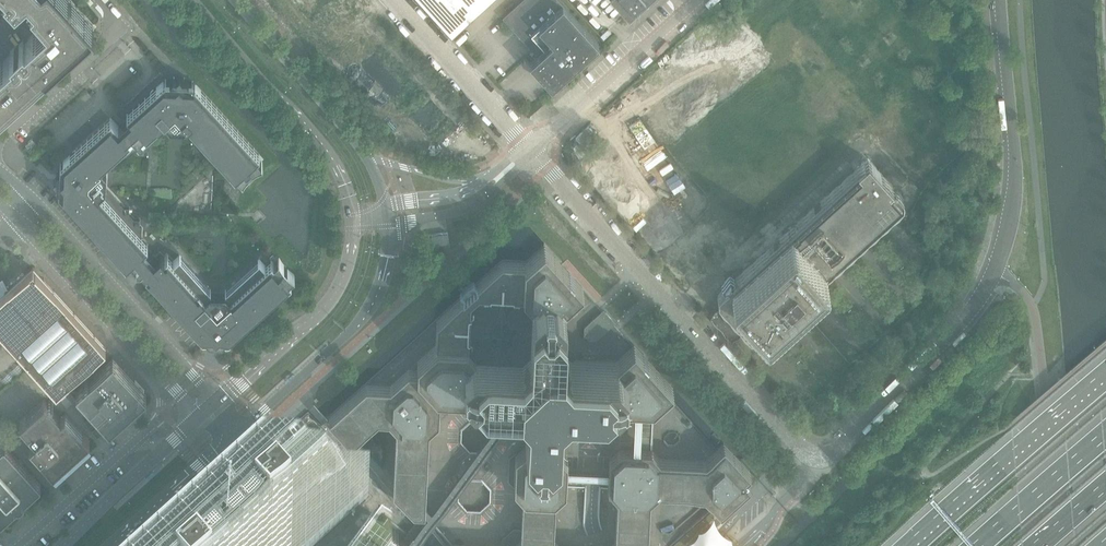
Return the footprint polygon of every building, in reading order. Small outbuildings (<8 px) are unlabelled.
[(12,0),(10,2),(7,1),(3,0),(0,0),(0,12),(4,16),(1,18),(0,17),(0,108),(35,77),(33,75),(36,72),(37,72),(38,73),(39,73),(40,73),(40,72),(41,72),(42,71),(42,70),(43,69),(42,68),(42,67),(44,65),(46,67),(93,24),(71,0),(12,0)] [(452,34),(491,0),(421,0),(452,34)] [(567,72),(598,43),(559,0),(521,0),(502,16),(513,28),(537,55),(530,62),(551,86),(567,72)] [(629,16),(636,10),(641,5),(647,0),(614,0),(629,16)] [(604,39),(611,32),(608,29),(600,35),(604,39)] [(264,159),(260,154),(196,85),(193,81),(174,60),(161,72),(122,108),(113,98),(37,167),(38,169),(56,188),(59,191),(117,255),(126,265),(133,258),(207,342),(210,346),(214,346),(215,348),(217,346),(220,346),(224,343),(285,288),(297,277),(279,257),(276,254),(269,261),(265,257),(220,208),(241,189),(237,184),(242,180),(244,177),(249,173),(254,169),(259,164),(263,162),(262,161),(264,159)] [(32,139),(25,145),(31,150),(37,144),(32,139)] [(431,235),(433,249),(434,251),(450,248),(447,232),(431,235)] [(524,392),(412,539),(407,545),(496,545),(453,544),(420,544),(530,399),(530,422),(528,445),(516,454),(514,484),(523,494),(522,528),(521,539),(517,543),(513,545),(558,545),(553,541),(554,531),(556,495),(567,486),(568,456),(565,453),(567,451),(564,447),(566,401),(574,393),(615,396),(625,404),(637,407),(635,449),(619,448),(619,450),(610,457),(609,457),(607,490),(609,490),(617,498),(615,544),(613,545),(648,545),(650,500),(659,492),(704,495),(721,513),(751,486),(746,482),(748,480),(747,478),(751,475),(724,445),(706,462),(660,460),(653,451),(654,408),(674,392),(634,348),(616,363),(570,361),(567,353),(568,307),(584,288),(545,245),(526,262),(526,294),(536,307),(533,352),(525,359),(475,358),(465,346),(436,346),(418,362),(417,372),(408,371),(390,387),(366,386),(329,420),(351,445),(378,420),(389,420),(396,428),(393,491),(412,512),(425,512),(426,506),(429,430),(439,421),(440,397),(440,396),(465,398),(475,389),(498,390),(524,392)] [(420,266),(415,270),(421,276),(425,271),(420,266)] [(33,267),(0,296),(0,328),(56,391),(65,383),(68,387),(59,394),(67,402),(78,392),(67,381),(105,346),(33,267)] [(584,326),(584,333),(589,339),(596,339),(613,324),(611,320),(612,319),(606,312),(604,314),(602,311),(584,326)] [(76,388),(109,425),(146,392),(113,355),(76,388)] [(56,391),(59,394),(68,387),(65,383),(56,391)] [(35,439),(29,444),(53,471),(89,438),(65,412),(61,416),(45,399),(19,422),(35,439)] [(97,436),(106,427),(107,427),(102,421),(103,420),(95,412),(85,421),(92,429),(92,430),(97,436)] [(1,523),(1,522),(17,508),(18,508),(20,508),(21,507),(22,506),(23,505),(24,504),(24,503),(25,503),(25,502),(25,501),(40,487),(41,487),(41,486),(41,485),(40,484),(5,446),(5,445),(4,445),(3,445),(2,446),(0,448),(0,523),(1,523)] [(351,510),(333,491),(328,495),(322,488),(259,545),(312,545),(351,510)] [(412,539),(377,512),(352,545),(407,545),(412,539)]
